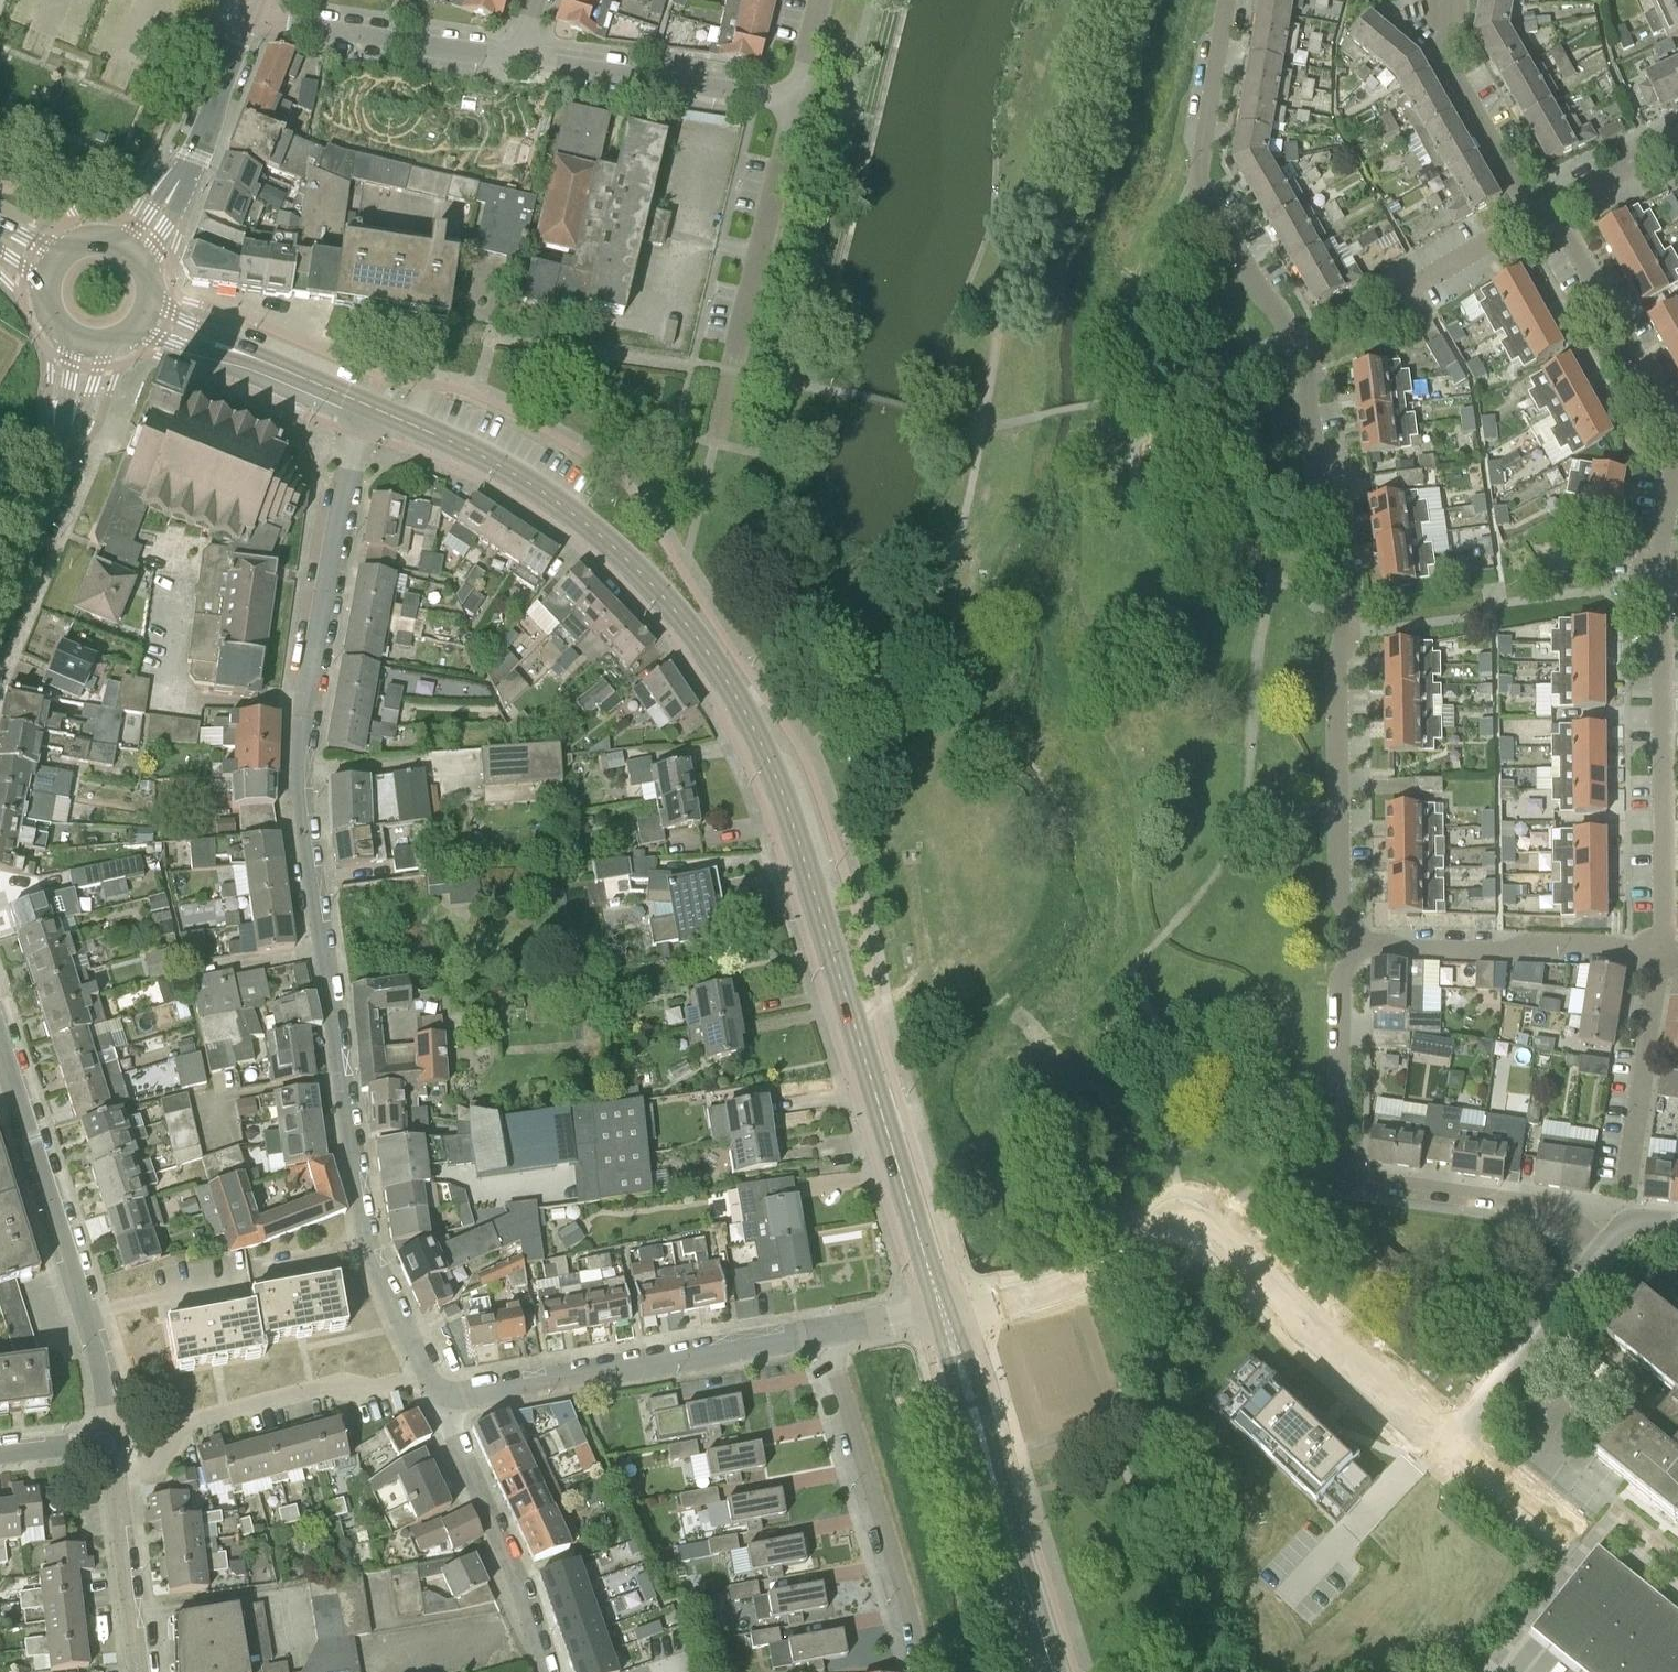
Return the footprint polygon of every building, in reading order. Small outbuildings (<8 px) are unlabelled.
[(451,6),(490,18),(492,15),(502,18),(507,0),(454,0),(451,6)] [(607,13),(568,0),(563,0),(557,19),(567,23),(566,27),(604,40),(606,32),(601,30),(607,13)] [(607,13),(611,0),(568,0),(607,13)] [(651,4),(664,8),(666,0),(653,0),(651,4)] [(671,5),(683,9),(686,0),(673,0),(671,5)] [(770,20),(775,0),(728,0),(726,9),(770,20)] [(1291,17),(1293,7),(1302,9),(1303,0),(1262,0),(1260,11),(1291,17)] [(1330,0),(1317,0),(1316,6),(1328,8),(1330,0)] [(1508,29),(1512,4),(1488,0),(1482,0),(1476,35),(1508,29)] [(1677,12),(1677,0),(1651,0),(1652,2),(1656,11),(1645,16),(1650,26),(1677,12)] [(664,8),(651,4),(649,14),(661,18),(664,8)] [(721,30),(765,41),(770,20),(726,9),(721,30)] [(1256,35),(1297,41),(1299,27),(1290,26),(1291,17),(1260,11),(1256,35)] [(1526,24),(1537,22),(1537,21),(1536,18),(1535,12),(1524,14),(1526,24)] [(1670,39),(1671,40),(1677,36),(1677,12),(1650,26),(1654,35),(1666,30),(1670,39)] [(1379,64),(1400,40),(1371,16),(1351,39),(1379,64)] [(1552,17),(1536,18),(1537,21),(1537,22),(1537,25),(1552,23),(1552,17)] [(1526,24),(1525,24),(1526,33),(1538,32),(1537,25),(1537,22),(1526,24)] [(1620,40),(1630,35),(1626,25),(1615,29),(1620,40)] [(1528,64),(1508,29),(1476,35),(1502,79),(1528,64)] [(760,62),(765,41),(721,30),(717,46),(711,44),(709,54),(749,64),(750,59),(760,62)] [(1311,34),(1310,44),(1322,45),(1324,36),(1311,34)] [(1252,57),(1283,62),(1285,53),(1294,55),(1297,41),(1256,35),(1252,57)] [(1630,35),(1620,40),(1624,50),(1635,45),(1630,35)] [(1676,50),(1671,40),(1670,39),(1662,43),(1668,54),(1673,52),(1676,50)] [(1400,40),(1379,64),(1395,79),(1402,90),(1430,74),(1420,57),(1400,40)] [(1654,47),(1659,58),(1663,56),(1668,54),(1662,43),(1654,47)] [(1322,45),(1310,44),(1308,53),(1321,55),(1322,45)] [(269,49),(253,90),(276,98),(285,76),(294,80),(302,61),(293,57),(295,54),(269,49)] [(1248,80),(1289,86),(1291,73),(1282,71),(1283,62),(1252,57),(1248,80)] [(1556,65),(1561,73),(1572,66),(1567,59),(1556,65)] [(1528,64),(1502,79),(1513,99),(1549,78),(1543,66),(1533,72),(1528,64)] [(1673,65),(1646,78),(1649,84),(1640,89),(1650,110),(1660,105),(1662,110),(1677,102),(1677,76),(1673,65)] [(1363,83),(1372,73),(1364,66),(1356,76),(1363,83)] [(1572,66),(1561,73),(1565,80),(1576,74),(1572,66)] [(1430,74),(1402,90),(1407,99),(1398,104),(1405,117),(1442,96),(1430,74)] [(1549,78),(1513,99),(1525,119),(1552,104),(1547,95),(1556,90),(1549,78)] [(313,113),(318,83),(302,80),(297,107),(313,113)] [(1245,101),(1276,107),(1277,99),(1287,100),(1289,86),(1248,80),(1245,101)] [(1303,80),(1302,90),(1315,91),(1316,82),(1303,80)] [(268,128),(277,107),(288,112),(292,105),(276,98),(253,90),(242,119),(268,128)] [(1315,91),(1302,90),(1301,99),(1314,100),(1315,91)] [(1442,96),(1405,117),(1413,129),(1422,124),(1426,133),(1454,117),(1442,96)] [(1536,139),(1572,118),(1562,99),(1552,104),(1525,119),(1536,139)] [(1590,99),(1579,105),(1585,114),(1596,108),(1590,99)] [(1241,126),(1272,131),(1273,122),(1283,124),(1285,108),(1276,107),(1245,101),(1241,126)] [(609,118),(567,108),(535,245),(576,255),(574,264),(536,255),(533,267),(531,266),(521,306),(551,313),(550,315),(582,323),(586,307),(623,316),(641,242),(662,247),(669,217),(648,212),(665,139),(627,131),(619,165),(599,160),(609,118)] [(1309,123),(1311,113),(1299,111),(1297,121),(1309,123)] [(1385,128),(1395,122),(1390,114),(1380,119),(1385,128)] [(1454,117),(1426,133),(1431,141),(1422,146),(1429,157),(1465,136),(1454,117)] [(1572,118),(1536,139),(1549,162),(1597,140),(1588,124),(1579,129),(1572,118)] [(350,186),(350,185),(351,180),(405,193),(411,169),(354,156),(327,147),(325,152),(295,140),(268,128),(242,119),(229,152),(286,175),(281,187),(304,196),(309,168),(350,186)] [(1603,143),(1626,132),(1620,121),(1598,132),(1603,143)] [(1395,122),(1385,128),(1389,136),(1400,130),(1395,122)] [(1235,162),(1267,157),(1272,131),(1241,126),(1235,162)] [(1465,136),(1429,157),(1435,168),(1444,163),(1449,172),(1476,156),(1465,136)] [(1285,144),(1286,154),(1299,153),(1298,143),(1285,144)] [(1299,153),(1286,154),(1287,163),(1299,162),(1299,153)] [(1407,168),(1418,162),(1414,154),(1403,160),(1407,168)] [(1476,156),(1449,172),(1454,181),(1445,186),(1451,196),(1487,175),(1476,156)] [(1259,203),(1285,188),(1267,157),(1235,162),(1259,203)] [(220,174),(214,189),(251,202),(277,214),(286,195),(264,186),(266,182),(261,176),(263,172),(226,158),(225,162),(224,161),(219,174),(220,174)] [(1422,170),(1418,162),(1407,168),(1411,176),(1422,170)] [(333,305),(342,240),(350,186),(309,168),(304,196),(303,208),(300,224),(297,242),(296,253),(289,298),(333,305)] [(1334,178),(1328,168),(1319,173),(1317,169),(1306,175),(1311,184),(1318,180),(1321,185),(1334,178)] [(411,169),(405,193),(418,197),(424,172),(411,169)] [(424,172),(418,197),(432,200),(438,176),(424,172)] [(1487,175),(1451,196),(1458,206),(1447,211),(1455,225),(1501,199),(1487,175)] [(446,198),(450,179),(438,176),(432,200),(445,203),(446,198)] [(450,179),(446,198),(474,205),(479,186),(450,179)] [(1270,223),(1296,208),(1292,200),(1301,194),(1294,182),(1285,188),(1259,203),(1270,223)] [(526,239),(535,199),(491,188),(477,249),(517,258),(521,238),(526,239)] [(203,217),(246,234),(251,235),(255,224),(244,220),(251,202),(214,189),(203,217)] [(1431,210),(1443,203),(1438,195),(1427,201),(1431,210)] [(1668,214),(1677,208),(1677,205),(1673,196),(1661,202),(1668,214)] [(1329,217),(1341,210),(1346,208),(1341,199),(1325,208),(1329,217)] [(1403,210),(1399,202),(1390,207),(1394,214),(1403,210)] [(1599,229),(1609,247),(1655,221),(1650,211),(1643,215),(1639,207),(1599,229)] [(1281,243),(1317,222),(1310,210),(1301,216),(1296,208),(1270,223),(1281,243)] [(1668,214),(1673,223),(1677,220),(1677,208),(1668,214)] [(1341,210),(1329,217),(1333,224),(1345,218),(1341,210)] [(297,242),(300,224),(280,215),(277,220),(274,238),(297,242)] [(246,234),(203,217),(190,249),(210,257),(217,239),(243,249),(243,246),(246,234)] [(1655,221),(1609,247),(1619,266),(1659,243),(1654,234),(1660,230),(1655,221)] [(1292,262),(1319,247),(1314,239),(1324,233),(1317,222),(1281,243),(1292,262)] [(333,305),(410,316),(448,322),(458,257),(443,254),(446,233),(433,231),(430,253),(342,240),(333,305)] [(1354,257),(1364,251),(1364,250),(1380,241),(1374,231),(1357,241),(1358,243),(1348,248),(1354,257)] [(1380,241),(1378,242),(1383,251),(1399,243),(1394,233),(1380,241)] [(243,249),(217,239),(210,257),(190,249),(183,269),(191,284),(238,291),(243,249)] [(1659,243),(1619,266),(1630,284),(1676,258),(1671,249),(1664,253),(1659,243)] [(243,246),(243,249),(238,291),(262,294),(270,250),(243,246)] [(1323,255),(1319,247),(1292,262),(1304,282),(1340,261),(1333,250),(1323,255)] [(289,298),(296,253),(270,250),(262,294),(289,298)] [(1630,284),(1641,304),(1677,283),(1677,261),(1676,258),(1630,284)] [(1340,261),(1304,282),(1317,306),(1363,279),(1355,265),(1345,271),(1340,261)] [(1486,315),(1532,289),(1521,270),(1481,292),(1487,303),(1481,306),(1486,315)] [(1504,330),(1543,308),(1532,289),(1486,315),(1497,334),(1504,330)] [(1659,336),(1677,326),(1677,302),(1649,319),(1659,336)] [(1507,353),(1553,327),(1543,308),(1504,330),(1509,340),(1502,344),(1507,353)] [(1445,328),(1450,336),(1460,330),(1456,322),(1445,328)] [(1659,336),(1671,356),(1677,352),(1677,326),(1659,336)] [(1564,346),(1553,327),(1507,353),(1512,361),(1518,358),(1524,369),(1564,346)] [(1460,330),(1450,336),(1454,345),(1465,338),(1460,330)] [(1451,377),(1461,371),(1442,337),(1427,346),(1440,369),(1436,372),(1437,379),(1451,377)] [(1535,402),(1581,376),(1570,357),(1530,380),(1536,390),(1530,393),(1535,402)] [(1467,365),(1472,373),(1483,366),(1479,358),(1467,365)] [(1355,368),(1358,391),(1410,384),(1409,374),(1402,375),(1400,362),(1355,368)] [(1483,366),(1472,373),(1477,381),(1488,374),(1483,366)] [(1461,371),(1451,377),(1458,390),(1469,384),(1461,371)] [(1553,417),(1592,395),(1581,376),(1535,402),(1541,412),(1548,408),(1553,417)] [(1410,384),(1358,391),(1360,412),(1405,406),(1404,396),(1412,395),(1410,384)] [(107,549),(101,564),(112,569),(123,542),(132,545),(147,508),(234,542),(233,550),(232,559),(268,564),(278,537),(285,539),(292,521),(297,523),(306,511),(307,497),(297,493),(299,486),(292,483),(294,477),(287,474),(290,467),(281,464),(289,444),(250,428),(251,424),(239,419),(238,423),(228,419),(229,415),(216,410),(215,414),(186,402),(188,397),(180,394),(176,397),(167,394),(167,389),(159,386),(150,406),(148,408),(146,410),(137,432),(141,436),(142,438),(144,439),(139,450),(130,451),(96,536),(100,546),(107,549)] [(1557,439),(1602,413),(1592,395),(1553,417),(1558,426),(1551,430),(1557,439)] [(1405,406),(1360,412),(1363,433),(1416,426),(1414,416),(1407,417),(1405,406)] [(1460,410),(1461,420),(1475,417),(1474,408),(1460,410)] [(1602,413),(1557,439),(1562,448),(1567,445),(1573,456),(1613,433),(1602,413)] [(1482,418),(1483,427),(1496,425),(1495,416),(1482,418)] [(1475,417),(1461,420),(1464,433),(1478,431),(1475,417)] [(1496,425),(1483,427),(1485,442),(1498,440),(1496,425)] [(1416,426),(1363,433),(1366,456),(1412,450),(1411,438),(1417,437),(1416,426)] [(1489,472),(1503,470),(1502,462),(1488,464),(1489,472)] [(1570,484),(1622,493),(1626,471),(1582,463),(1580,475),(1572,473),(1570,484)] [(1398,489),(1425,485),(1423,470),(1396,473),(1398,489)] [(1504,484),(1503,470),(1489,472),(1490,485),(1504,484)] [(1433,471),(1423,473),(1425,484),(1434,483),(1433,471)] [(445,486),(436,484),(433,500),(442,502),(444,491),(445,486)] [(1622,493),(1570,484),(1568,494),(1576,495),(1573,507),(1618,515),(1622,493)] [(1372,500),(1375,520),(1427,513),(1426,502),(1419,503),(1418,493),(1372,500)] [(1474,506),(1487,505),(1486,496),(1472,498),(1474,506)] [(368,522),(412,530),(436,535),(441,509),(373,497),(368,522)] [(469,550),(477,539),(495,511),(473,497),(456,524),(448,536),(450,538),(444,545),(462,559),(469,550)] [(1487,505),(1474,506),(1467,507),(1460,508),(1462,517),(1488,514),(1487,505)] [(1509,515),(1508,506),(1494,508),(1495,517),(1509,515)] [(498,552),(516,525),(495,511),(477,539),(498,552)] [(1427,513),(1375,520),(1378,542),(1422,536),(1421,525),(1429,524),(1427,513)] [(1495,517),(1497,526),(1510,525),(1509,515),(1495,517)] [(412,530),(368,522),(364,549),(370,550),(367,564),(392,569),(395,554),(407,557),(412,530)] [(519,567),(537,539),(516,525),(498,552),(519,567)] [(1422,536),(1378,542),(1381,563),(1433,556),(1432,546),(1424,547),(1422,536)] [(1480,549),(1493,548),(1493,538),(1479,539),(1480,549)] [(537,539),(519,567),(512,578),(533,592),(559,553),(537,539)] [(232,559),(233,550),(210,547),(203,553),(199,587),(202,591),(201,599),(197,602),(188,663),(192,664),(190,676),(195,684),(215,687),(214,693),(255,699),(257,698),(258,697),(274,581),(275,581),(277,565),(268,564),(232,559)] [(1493,548),(1480,549),(1481,559),(1494,558),(1493,548)] [(429,575),(432,555),(421,553),(418,573),(429,575)] [(443,557),(432,555),(429,575),(439,577),(443,557)] [(1433,556),(1381,563),(1384,585),(1400,583),(1401,588),(1412,586),(1412,581),(1429,579),(1428,567),(1434,566),(1433,556)] [(112,569),(101,564),(94,561),(86,581),(90,582),(78,610),(115,625),(139,567),(125,561),(120,572),(112,569)] [(461,606),(484,574),(475,567),(463,583),(465,584),(456,595),(461,606)] [(559,626),(574,611),(597,588),(578,569),(540,606),(559,626)] [(360,570),(355,599),(394,606),(397,593),(391,592),(394,576),(360,570)] [(574,611),(585,622),(581,625),(589,633),(616,608),(597,588),(574,611)] [(474,615),(483,601),(472,594),(463,608),(474,615)] [(402,607),(417,610),(419,598),(405,595),(402,607)] [(394,606),(355,599),(350,627),(389,634),(390,633),(384,632),(387,619),(392,620),(394,606)] [(415,622),(417,610),(402,607),(400,619),(415,622)] [(616,608),(589,633),(597,641),(601,638),(611,648),(634,627),(616,608)] [(1552,644),(1606,643),(1606,621),(1559,621),(1559,633),(1552,633),(1552,644)] [(389,634),(350,627),(344,656),(379,662),(381,647),(387,648),(389,634)] [(634,627),(611,648),(622,660),(619,663),(628,672),(654,647),(634,627)] [(411,649),(413,636),(397,633),(395,646),(411,649)] [(482,633),(474,644),(487,654),(496,644),(482,633)] [(1499,638),(1499,647),(1511,647),(1511,638),(1499,638)] [(1387,644),(1387,666),(1439,665),(1439,654),(1433,655),(1433,644),(1416,644),(1415,639),(1401,640),(1401,644),(1387,644)] [(1560,665),(1606,665),(1606,643),(1552,644),(1552,654),(1560,654),(1560,665)] [(89,679),(96,662),(60,647),(49,673),(48,672),(43,685),(80,700),(84,690),(91,693),(96,682),(89,679)] [(485,666),(496,687),(519,663),(503,647),(485,666)] [(1511,647),(1499,647),(1499,657),(1511,656),(1511,647)] [(564,672),(579,658),(570,650),(556,664),(564,672)] [(1479,665),(1493,665),(1493,655),(1479,655),(1479,665)] [(343,661),(338,690),(378,697),(380,684),(375,683),(378,667),(343,661)] [(1439,665),(1387,666),(1388,687),(1431,687),(1431,676),(1439,676),(1439,665)] [(1493,674),(1493,665),(1479,665),(1479,680),(1493,680),(1493,674)] [(1552,687),(1606,687),(1606,665),(1560,665),(1560,676),(1552,676),(1552,687)] [(647,713),(656,707),(683,688),(668,667),(632,691),(647,713)] [(513,672),(496,687),(495,688),(504,709),(528,688),(513,672)] [(149,681),(121,677),(118,694),(146,698),(149,681)] [(1499,686),(1513,686),(1513,677),(1499,677),(1499,686)] [(598,707),(614,694),(603,681),(576,704),(587,717),(598,707)] [(385,698),(400,701),(403,689),(388,686),(385,698)] [(1440,686),(1431,687),(1388,687),(1388,709),(1432,709),(1431,698),(1440,698),(1440,686)] [(1492,694),(1492,686),(1480,686),(1480,694),(1492,694)] [(1513,686),(1499,686),(1499,695),(1514,695),(1513,686)] [(1606,708),(1606,687),(1552,687),(1552,698),(1560,698),(1560,708),(1606,708)] [(683,688),(656,707),(670,728),(697,709),(683,688)] [(378,697),(338,690),(333,718),(367,724),(367,723),(370,724),(372,710),(376,710),(378,697)] [(0,727),(116,749),(123,713),(116,712),(101,709),(84,706),(80,727),(65,724),(66,722),(47,718),(51,700),(7,692),(0,727)] [(144,715),(146,698),(118,694),(118,699),(116,710),(144,715)] [(614,694),(598,707),(606,717),(622,703),(614,694)] [(104,696),(101,709),(116,712),(116,710),(118,699),(104,696)] [(398,713),(400,701),(385,698),(383,710),(398,713)] [(1432,709),(1388,709),(1388,731),(1440,730),(1440,719),(1432,720),(1432,709)] [(650,718),(647,714),(635,722),(638,726),(650,718)] [(222,748),(234,748),(276,748),(277,716),(230,715),(230,720),(214,719),(214,730),(222,731),(222,748)] [(149,716),(146,743),(158,744),(162,718),(149,716)] [(171,745),(175,719),(162,718),(158,744),(171,745)] [(367,724),(333,718),(328,747),(362,753),(367,724)] [(171,745),(183,745),(187,721),(175,719),(171,745)] [(1480,728),(1494,728),(1494,720),(1480,720),(1480,728)] [(200,723),(187,721),(183,745),(196,746),(200,723)] [(1553,749),(1607,749),(1607,726),(1560,726),(1560,739),(1553,739),(1553,749)] [(0,727),(0,728),(0,762),(53,772),(57,752),(62,753),(61,759),(113,768),(116,749),(0,727)] [(394,743),(396,729),(381,727),(378,741),(394,743)] [(1494,738),(1494,728),(1480,728),(1481,738),(1494,738)] [(1440,730),(1388,731),(1389,753),(1434,752),(1434,741),(1440,740),(1440,730)] [(589,752),(589,754),(609,752),(609,738),(589,752)] [(1501,748),(1514,748),(1514,738),(1500,739),(1501,748)] [(483,805),(562,800),(559,747),(480,752),(483,805)] [(276,748),(234,748),(234,766),(213,766),(213,779),(276,777),(276,748)] [(1515,761),(1514,748),(1501,748),(1501,762),(1515,761)] [(1561,770),(1607,770),(1607,749),(1553,749),(1553,760),(1561,760),(1561,770)] [(608,770),(624,767),(621,753),(605,756),(608,770)] [(630,785),(655,781),(658,801),(694,794),(688,764),(653,771),(651,759),(627,763),(630,785)] [(0,762),(0,789),(27,795),(28,795),(29,790),(31,779),(52,783),(54,777),(54,772),(53,772),(0,762)] [(1553,791),(1607,791),(1607,770),(1561,770),(1561,781),(1553,781),(1553,791)] [(330,781),(332,836),(381,829),(381,830),(414,825),(415,834),(429,832),(428,823),(430,822),(423,772),(369,779),(330,781)] [(276,777),(213,779),(212,792),(231,791),(232,808),(238,808),(241,839),(277,836),(273,806),(275,806),(276,777)] [(1414,793),(1443,792),(1443,779),(1414,780),(1414,793)] [(156,782),(144,781),(144,791),(155,791),(156,782)] [(1501,792),(1515,792),(1515,782),(1501,782),(1501,792)] [(430,815),(440,814),(436,787),(427,788),(430,815)] [(0,789),(0,816),(37,824),(52,826),(57,800),(28,795),(27,795),(0,789)] [(1607,813),(1607,791),(1553,791),(1553,802),(1561,802),(1561,813),(1607,813)] [(699,824),(694,794),(658,801),(661,819),(637,823),(641,846),(665,842),(663,831),(699,824)] [(1389,806),(1390,829),(1442,828),(1442,818),(1435,818),(1435,805),(1389,806)] [(1482,828),(1495,828),(1495,811),(1482,811),(1482,828)] [(0,816),(0,844),(44,852),(47,837),(35,835),(37,824),(0,816)] [(1503,852),(1516,852),(1515,823),(1502,824),(1503,852)] [(131,843),(151,842),(150,827),(130,828),(131,843)] [(1442,828),(1390,829),(1390,851),(1434,850),(1434,839),(1442,839),(1442,828)] [(1495,828),(1482,828),(1483,841),(1495,841),(1495,828)] [(381,829),(332,836),(337,869),(386,862),(381,830),(381,829)] [(1553,854),(1607,853),(1607,830),(1561,830),(1561,843),(1553,843),(1553,854)] [(246,869),(283,862),(279,836),(277,836),(241,839),(190,842),(192,873),(246,869)] [(0,844),(0,871),(33,878),(38,851),(0,844)] [(396,877),(423,873),(419,847),(392,851),(396,877)] [(1434,850),(1390,851),(1390,872),(1434,872),(1442,872),(1442,861),(1434,861),(1434,850)] [(633,861),(644,861),(644,851),(633,851),(633,861)] [(1516,852),(1503,852),(1503,864),(1516,864),(1516,852)] [(1562,875),(1608,874),(1607,853),(1553,854),(1554,864),(1562,864),(1562,875)] [(1495,869),(1495,854),(1482,854),(1482,869),(1495,869)] [(73,891),(144,876),(140,858),(69,872),(73,891)] [(283,862),(246,869),(250,897),(287,891),(283,862)] [(603,885),(600,865),(595,865),(598,886),(603,885)] [(711,916),(723,914),(716,871),(702,873),(703,880),(685,883),(684,877),(651,875),(650,903),(674,904),(676,917),(649,921),(653,945),(679,941),(680,943),(715,937),(711,916)] [(1434,872),(1390,872),(1391,893),(1443,893),(1442,882),(1434,882),(1434,872)] [(481,903),(478,873),(430,878),(431,892),(448,890),(450,906),(481,903)] [(1554,896),(1608,896),(1608,874),(1562,875),(1562,886),(1554,886),(1554,896)] [(1483,890),(1496,890),(1496,882),(1483,882),(1483,890)] [(221,900),(236,898),(234,885),(219,887),(221,900)] [(1503,896),(1516,896),(1516,887),(1503,888),(1503,896)] [(1483,900),(1483,890),(1469,890),(1469,900),(1483,900)] [(1496,890),(1483,890),(1483,900),(1496,900),(1496,890)] [(287,891),(250,897),(254,926),(291,920),(287,891)] [(1443,893),(1391,893),(1391,915),(1406,915),(1406,919),(1419,918),(1419,915),(1437,914),(1437,903),(1443,903),(1443,893)] [(168,908),(164,894),(148,899),(151,913),(168,908)] [(1516,896),(1503,896),(1503,907),(1516,906),(1516,896)] [(1608,918),(1608,896),(1554,896),(1554,907),(1561,907),(1561,919),(1608,918)] [(11,908),(19,934),(53,923),(45,898),(11,908)] [(226,929),(240,927),(238,913),(224,915),(226,929)] [(291,920),(254,926),(258,953),(295,948),(291,920)] [(174,934),(171,922),(158,925),(160,936),(174,934)] [(53,923),(19,934),(27,960),(69,947),(82,944),(79,934),(64,939),(59,924),(54,925),(53,923)] [(180,936),(186,963),(208,960),(202,932),(180,936)] [(230,956),(245,954),(243,941),(228,944),(230,956)] [(69,947),(27,960),(35,986),(75,974),(71,961),(86,956),(82,944),(69,947)] [(175,948),(144,956),(150,979),(181,971),(175,948)] [(1374,987),(1423,988),(1424,963),(1374,961),(1374,987)] [(1493,990),(1494,964),(1477,964),(1477,990),(1493,990)] [(1494,964),(1493,990),(1505,990),(1507,965),(1494,964)] [(1542,985),(1544,968),(1515,964),(1512,981),(1542,985)] [(306,965),(292,968),(296,987),(310,984),(306,965)] [(1589,993),(1621,998),(1625,972),(1593,967),(1589,993)] [(230,1042),(235,1065),(254,1062),(250,1038),(241,1012),(238,1005),(251,1002),(264,1000),(270,998),(264,971),(234,977),(232,972),(191,981),(205,1047),(217,1045),(230,1042)] [(75,974),(35,986),(43,1013),(98,997),(95,987),(80,991),(75,974)] [(353,988),(357,1031),(362,1092),(368,1092),(368,1091),(426,1087),(448,1086),(445,1039),(416,1040),(416,1045),(381,1048),(379,1029),(378,1008),(411,1004),(408,983),(353,988)] [(697,1008),(700,1027),(738,1020),(734,1001),(731,1002),(728,986),(689,993),(692,1009),(697,1008)] [(1423,988),(1374,987),(1373,1013),(1403,1014),(1403,1033),(1411,1033),(1440,1034),(1440,1015),(1422,1015),(1423,988)] [(183,999),(180,991),(162,997),(165,1006),(183,999)] [(1586,1017),(1617,1023),(1621,998),(1589,993),(1586,1017)] [(315,995),(270,1006),(273,1017),(264,1019),(267,1035),(269,1035),(277,1034),(279,1034),(279,1032),(284,1031),(322,1026),(315,995)] [(98,997),(43,1013),(52,1041),(87,1030),(92,1028),(87,1012),(101,1007),(98,997)] [(1559,1013),(1561,1002),(1536,997),(1534,1008),(1559,1013)] [(1677,1025),(1677,999),(1673,999),(1669,1024),(1677,1025)] [(265,1004),(264,1000),(251,1002),(238,1005),(241,1012),(253,1009),(261,1008),(265,1004)] [(189,1009),(187,1001),(172,1004),(173,1012),(189,1009)] [(262,1036),(253,1009),(241,1012),(250,1038),(262,1036)] [(1617,1023),(1586,1017),(1582,1043),(1613,1048),(1617,1023)] [(738,1020),(700,1027),(706,1062),(740,1056),(737,1040),(741,1039),(738,1020)] [(1669,1024),(1665,1050),(1677,1052),(1677,1025),(1669,1024)] [(1554,1052),(1558,1029),(1536,1025),(1533,1049),(1554,1052)] [(87,1030),(52,1041),(60,1067),(95,1056),(113,1050),(109,1036),(91,1042),(87,1030)] [(269,1035),(272,1060),(310,1053),(307,1030),(279,1034),(277,1034),(269,1035)] [(1411,1033),(1403,1033),(1372,1032),(1372,1049),(1410,1050),(1411,1033)] [(195,1051),(192,1038),(177,1042),(181,1054),(195,1051)] [(1490,1058),(1492,1043),(1479,1041),(1478,1048),(1481,1053),(1483,1057),(1490,1058)] [(236,1069),(235,1065),(230,1042),(217,1045),(223,1071),(236,1069)] [(223,1071),(217,1045),(205,1047),(211,1074),(223,1071)] [(310,1053),(272,1060),(276,1084),(313,1079),(310,1053)] [(95,1056),(60,1067),(68,1093),(103,1082),(121,1076),(117,1063),(99,1068),(95,1056)] [(1578,1068),(1579,1058),(1568,1056),(1566,1066),(1578,1068)] [(1579,1073),(1607,1079),(1610,1061),(1582,1056),(1579,1073)] [(174,1063),(180,1092),(207,1086),(200,1057),(174,1063)] [(1662,1070),(1658,1097),(1677,1100),(1677,1072),(1662,1070)] [(103,1082),(68,1093),(76,1119),(129,1102),(125,1088),(107,1094),(103,1082)] [(625,1107),(640,1105),(638,1086),(623,1088),(625,1107)] [(714,1144),(732,1141),(753,1136),(771,1133),(765,1101),(775,1090),(771,1086),(705,1095),(714,1144)] [(368,1091),(368,1092),(369,1113),(418,1110),(417,1097),(426,1097),(426,1087),(368,1091)] [(277,1109),(279,1120),(319,1115),(315,1091),(259,1099),(261,1112),(277,1109)] [(164,1113),(191,1107),(188,1095),(161,1101),(164,1113)] [(239,1119),(259,1116),(257,1099),(237,1102),(239,1119)] [(1369,1162),(1396,1166),(1404,1104),(1404,1102),(1378,1099),(1376,1116),(1369,1162)] [(470,1114),(470,1116),(499,1123),(501,1122),(500,1115),(495,1115),(494,1102),(471,1103),(470,1114)] [(1526,1121),(1526,1124),(1538,1126),(1541,1105),(1529,1103),(1526,1121)] [(1404,1104),(1396,1166),(1421,1169),(1425,1138),(1441,1140),(1445,1108),(1430,1106),(1430,1108),(1404,1104)] [(652,1197),(643,1105),(501,1122),(499,1123),(470,1116),(470,1138),(457,1139),(443,1140),(447,1169),(475,1165),(476,1178),(508,1174),(575,1168),(573,1151),(595,1148),(600,1204),(652,1197)] [(167,1126),(194,1120),(191,1107),(164,1113),(167,1126)] [(470,1116),(470,1114),(456,1107),(456,1123),(470,1123),(470,1116)] [(1452,1174),(1478,1177),(1484,1132),(1459,1128),(1461,1110),(1445,1108),(1441,1140),(1457,1142),(1452,1174)] [(427,1109),(418,1110),(369,1113),(371,1138),(429,1133),(427,1109)] [(81,1122),(88,1146),(115,1138),(143,1129),(140,1118),(124,1122),(120,1110),(81,1122)] [(319,1115),(279,1120),(280,1132),(264,1135),(266,1146),(322,1138),(319,1115)] [(1484,1132),(1478,1177),(1504,1181),(1507,1155),(1521,1157),(1526,1124),(1526,1121),(1485,1115),(1484,1132)] [(194,1120),(167,1126),(170,1139),(197,1133),(194,1120)] [(457,1139),(470,1138),(470,1123),(456,1123),(457,1139)] [(115,1138),(88,1146),(95,1168),(130,1159),(135,1157),(131,1146),(147,1141),(143,1129),(115,1138)] [(197,1133),(170,1139),(173,1152),(200,1145),(197,1133)] [(753,1136),(732,1141),(738,1173),(777,1167),(771,1133),(753,1136)] [(1535,1185),(1563,1189),(1570,1141),(1541,1137),(1535,1185)] [(322,1138),(266,1146),(267,1158),(283,1156),(285,1167),(325,1161),(322,1138)] [(383,1192),(419,1187),(428,1186),(428,1184),(427,1169),(423,1140),(376,1143),(380,1176),(383,1190),(383,1192)] [(1570,1141),(1563,1189),(1589,1193),(1596,1145),(1570,1141)] [(200,1145),(173,1152),(176,1165),(203,1159),(200,1145)] [(226,1151),(234,1178),(241,1175),(248,1173),(239,1147),(226,1151)] [(15,1197),(0,1149),(0,1202),(15,1197)] [(226,1151),(215,1155),(223,1181),(234,1178),(226,1151)] [(223,1181),(215,1155),(203,1159),(212,1185),(223,1181)] [(130,1159),(95,1168),(93,1169),(100,1192),(153,1175),(150,1164),(133,1169),(130,1159)] [(196,1191),(211,1239),(225,1234),(231,1252),(252,1247),(346,1213),(330,1161),(306,1168),(310,1181),(316,1200),(256,1224),(245,1188),(241,1177),(196,1191)] [(1671,1203),(1674,1172),(1659,1171),(1659,1165),(1648,1164),(1644,1200),(1671,1203)] [(306,1168),(284,1172),(286,1184),(310,1181),(306,1168)] [(259,1170),(248,1173),(241,1175),(241,1177),(245,1188),(263,1182),(259,1170)] [(153,1175),(100,1192),(106,1213),(144,1202),(141,1192),(157,1187),(153,1175)] [(744,1246),(755,1244),(802,1236),(793,1180),(765,1184),(737,1188),(743,1226),(741,1226),(744,1246)] [(457,1206),(468,1204),(465,1192),(446,1185),(452,1207),(457,1206)] [(387,1216),(423,1211),(419,1187),(383,1192),(387,1216)] [(16,1281),(39,1273),(15,1197),(0,1202),(0,1286),(16,1281)] [(144,1202),(106,1213),(115,1242),(151,1231),(151,1230),(163,1227),(155,1199),(144,1202)] [(473,1224),(468,1204),(457,1206),(463,1227),(473,1224)] [(198,1214),(195,1206),(182,1212),(184,1219),(198,1214)] [(575,1209),(562,1211),(562,1221),(576,1220),(575,1209)] [(392,1243),(428,1237),(423,1211),(387,1216),(392,1243)] [(520,1243),(522,1256),(523,1264),(543,1261),(543,1255),(537,1219),(520,1226),(496,1237),(491,1226),(460,1240),(450,1243),(448,1237),(431,1242),(428,1237),(392,1243),(397,1257),(411,1290),(449,1273),(520,1243)] [(568,1249),(582,1241),(573,1226),(559,1234),(568,1249)] [(206,1243),(202,1229),(193,1231),(196,1245),(206,1243)] [(151,1231),(115,1242),(124,1271),(160,1260),(151,1231)] [(802,1236),(755,1244),(758,1264),(747,1266),(748,1271),(735,1273),(739,1302),(755,1300),(753,1286),(809,1277),(802,1236)] [(704,1239),(692,1241),(694,1255),(697,1266),(704,1308),(726,1304),(719,1262),(707,1264),(704,1239)] [(694,1255),(692,1241),(682,1243),(684,1257),(694,1255)] [(650,1248),(653,1262),(663,1260),(661,1246),(650,1248)] [(653,1262),(650,1248),(638,1251),(641,1264),(653,1262)] [(1377,1259),(1393,1273),(1403,1263),(1386,1249),(1377,1259)] [(522,1256),(507,1263),(512,1276),(506,1278),(512,1290),(527,1287),(523,1264),(522,1256)] [(597,1258),(600,1271),(611,1269),(609,1256),(597,1258)] [(555,1260),(558,1279),(568,1277),(565,1258),(555,1260)] [(600,1271),(597,1258),(587,1260),(590,1273),(600,1271)] [(558,1279),(555,1260),(549,1261),(550,1266),(544,1267),(547,1281),(558,1279)] [(512,1276),(507,1263),(492,1270),(497,1282),(506,1278),(512,1276)] [(704,1308),(697,1266),(676,1269),(683,1312),(704,1308)] [(683,1312),(676,1269),(655,1273),(662,1316),(683,1312)] [(497,1282),(492,1270),(477,1276),(483,1289),(497,1282)] [(449,1273),(411,1290),(422,1314),(453,1301),(448,1291),(455,1288),(449,1273)] [(662,1316),(655,1273),(633,1277),(640,1319),(662,1316)] [(251,1294),(253,1308),(261,1344),(262,1344),(348,1329),(338,1278),(251,1294)] [(624,1279),(602,1283),(609,1325),(631,1321),(624,1279)] [(21,1296),(16,1281),(0,1286),(0,1303),(21,1296)] [(609,1325),(602,1283),(581,1286),(589,1329),(609,1325)] [(589,1329),(581,1286),(560,1290),(567,1332),(589,1329)] [(567,1332),(560,1290),(554,1291),(554,1289),(538,1292),(545,1336),(567,1332)] [(1644,1295),(1608,1339),(1677,1395),(1677,1322),(1644,1295)] [(26,1313),(21,1296),(0,1303),(0,1309),(4,1320),(26,1313)] [(507,1313),(493,1316),(498,1345),(524,1340),(523,1336),(537,1334),(532,1305),(506,1310),(507,1313)] [(262,1348),(262,1344),(261,1344),(253,1308),(167,1323),(175,1372),(266,1356),(264,1347),(262,1348)] [(26,1313),(4,1320),(8,1333),(30,1326),(26,1313)] [(498,1345),(493,1316),(477,1318),(477,1315),(465,1317),(471,1350),(498,1345)] [(30,1326),(8,1333),(12,1346),(34,1338),(30,1326)] [(34,1338),(12,1346),(17,1362),(41,1359),(34,1338)] [(17,1362),(0,1364),(0,1412),(51,1406),(45,1359),(41,1360),(41,1359),(17,1362)] [(1346,1513),(1360,1499),(1380,1477),(1331,1432),(1319,1420),(1254,1359),(1231,1384),(1210,1407),(1336,1524),(1346,1513)] [(679,1410),(676,1396),(648,1401),(651,1416),(679,1410)] [(744,1423),(740,1398),(685,1408),(690,1433),(705,1430),(706,1440),(721,1438),(719,1428),(744,1423)] [(571,1407),(569,1403),(550,1407),(556,1420),(560,1428),(577,1420),(571,1407)] [(523,1426),(533,1424),(530,1410),(505,1415),(473,1430),(488,1463),(530,1442),(523,1426)] [(377,1437),(358,1448),(359,1456),(388,1441),(397,1458),(431,1439),(416,1414),(376,1436),(377,1437)] [(1657,1442),(1628,1419),(1597,1457),(1677,1522),(1677,1416),(1657,1442)] [(323,1419),(314,1422),(327,1471),(335,1469),(334,1463),(349,1459),(339,1422),(325,1425),(323,1419)] [(577,1420),(560,1428),(556,1431),(566,1452),(573,1449),(586,1443),(577,1420)] [(327,1471),(314,1422),(304,1424),(306,1431),(292,1434),(302,1471),(316,1467),(318,1473),(327,1471)] [(302,1471),(292,1434),(279,1438),(277,1431),(268,1434),(281,1483),(289,1481),(288,1475),(302,1471)] [(281,1483),(268,1434),(258,1436),(260,1443),(246,1446),(256,1483),(270,1479),(272,1486),(281,1483)] [(236,1495),(223,1446),(220,1437),(210,1440),(211,1446),(197,1450),(206,1487),(222,1483),(223,1489),(231,1487),(233,1496),(236,1495)] [(530,1442),(488,1463),(498,1485),(546,1462),(536,1439),(530,1442)] [(699,1457),(697,1442),(668,1447),(671,1462),(699,1457)] [(256,1483),(246,1446),(233,1450),(231,1443),(223,1446),(236,1495),(243,1493),(241,1487),(256,1483)] [(586,1443),(573,1449),(583,1474),(597,1467),(586,1443)] [(728,1451),(705,1455),(710,1480),(725,1477),(727,1487),(741,1484),(739,1474),(764,1470),(760,1445),(728,1451)] [(367,1483),(382,1516),(442,1490),(431,1466),(412,1475),(405,1461),(367,1483)] [(546,1462),(498,1485),(508,1506),(556,1482),(546,1462)] [(176,1488),(197,1483),(193,1470),(173,1476),(176,1488)] [(580,1487),(584,1496),(605,1485),(601,1477),(580,1487)] [(556,1482),(508,1506),(518,1527),(552,1512),(561,1507),(561,1506),(565,1504),(557,1484),(556,1482)] [(12,1487),(13,1502),(18,1540),(21,1540),(20,1537),(28,1536),(27,1530),(43,1528),(39,1490),(24,1492),(23,1485),(12,1487)] [(605,1485),(584,1496),(590,1508),(611,1498),(605,1485)] [(720,1503),(717,1489),(680,1496),(683,1510),(720,1503)] [(442,1490),(382,1516),(391,1535),(450,1508),(442,1490)] [(781,1492),(726,1501),(730,1526),(746,1524),(747,1534),(762,1531),(760,1521),(785,1517),(781,1492)] [(146,1525),(155,1524),(197,1519),(196,1517),(195,1509),(189,1510),(187,1494),(149,1498),(151,1513),(144,1514),(146,1525)] [(13,1502),(1,1504),(0,1497),(0,1564),(7,1563),(5,1541),(18,1540),(13,1502)] [(335,1501),(339,1517),(348,1514),(344,1499),(335,1501)] [(329,1519),(339,1517),(335,1501),(325,1504),(329,1519)] [(288,1509),(291,1523),(301,1521),(297,1506),(288,1509)] [(282,1526),(291,1523),(288,1509),(278,1511),(282,1526)] [(482,1536),(471,1511),(414,1535),(421,1553),(449,1541),(452,1549),(482,1536)] [(552,1512),(518,1527),(534,1562),(569,1550),(561,1532),(571,1528),(567,1520),(557,1524),(552,1512)] [(197,1519),(155,1524),(156,1533),(162,1532),(164,1546),(202,1541),(200,1526),(222,1524),(221,1514),(196,1517),(197,1519)] [(53,1542),(66,1540),(63,1519),(51,1521),(53,1542)] [(242,1536),(254,1534),(251,1519),(239,1521),(242,1536)] [(740,1550),(737,1536),(709,1541),(711,1556),(740,1550)] [(801,1538),(746,1548),(751,1573),(766,1571),(768,1581),(782,1578),(781,1568),(806,1563),(801,1538)] [(214,1539),(202,1541),(164,1546),(166,1559),(159,1560),(161,1570),(227,1562),(226,1553),(216,1554),(214,1539)] [(637,1540),(627,1544),(631,1556),(641,1553),(637,1540)] [(692,1545),(675,1548),(678,1563),(694,1560),(692,1545)] [(39,1577),(78,1573),(93,1571),(92,1560),(85,1560),(84,1546),(46,1550),(47,1566),(41,1567),(42,1574),(39,1575),(39,1577)] [(1599,1547),(1532,1630),(1584,1671),(1677,1671),(1677,1611),(1599,1547)] [(474,1558),(467,1559),(441,1572),(456,1602),(446,1603),(430,1595),(421,1596),(421,1598),(423,1614),(424,1616),(459,1612),(490,1605),(495,1603),(474,1558)] [(578,1561),(538,1575),(546,1598),(586,1584),(578,1561)] [(228,1571),(227,1562),(161,1570),(162,1580),(168,1579),(170,1594),(208,1589),(206,1573),(228,1571)] [(244,1562),(229,1563),(229,1572),(236,1579),(246,1578),(244,1562)] [(421,1596),(419,1582),(419,1581),(417,1566),(392,1570),(394,1586),(396,1601),(398,1617),(423,1614),(421,1598),(421,1596)] [(78,1573),(39,1577),(41,1591),(19,1593),(20,1602),(87,1594),(86,1584),(79,1585),(78,1573)] [(650,1586),(645,1574),(635,1579),(640,1591),(650,1586)] [(337,1594),(363,1590),(361,1575),(335,1579),(335,1582),(337,1594)] [(338,1596),(337,1594),(335,1582),(309,1586),(311,1600),(338,1596)] [(760,1597),(758,1582),(730,1588),(732,1602),(760,1597)] [(586,1584),(546,1598),(554,1621),(594,1607),(586,1584)] [(822,1585),(767,1595),(772,1620),(787,1617),(789,1627),(803,1625),(801,1615),(826,1610),(822,1585)] [(650,1586),(640,1591),(645,1603),(656,1598),(650,1586)] [(340,1609),(365,1605),(363,1590),(337,1594),(338,1596),(340,1609)] [(87,1594),(20,1602),(21,1611),(43,1608),(45,1623),(83,1619),(82,1605),(88,1604),(87,1594)] [(340,1610),(340,1609),(338,1596),(311,1600),(313,1615),(340,1610)] [(253,1615),(265,1613),(263,1604),(251,1606),(253,1615)] [(342,1625),(368,1620),(365,1605),(340,1609),(340,1610),(342,1625)] [(594,1607),(554,1621),(562,1644),(602,1630),(594,1607)] [(238,1608),(173,1619),(174,1671),(249,1671),(238,1608)] [(316,1629),(342,1625),(340,1610),(313,1615),(316,1629)] [(265,1613),(253,1615),(254,1625),(266,1623),(265,1613)] [(83,1619),(45,1623),(47,1638),(25,1641),(26,1649),(92,1641),(91,1632),(85,1633),(83,1619)] [(342,1625),(345,1640),(354,1638),(370,1635),(368,1620),(342,1625)] [(266,1623),(254,1625),(256,1634),(268,1632),(266,1623)] [(659,1623),(646,1627),(650,1638),(662,1633),(659,1623)] [(318,1643),(317,1644),(345,1640),(342,1625),(316,1629),(318,1643)] [(634,1632),(637,1642),(650,1638),(646,1627),(634,1632)] [(782,1644),(779,1629),(751,1634),(754,1649),(782,1644)] [(602,1630),(562,1644),(570,1666),(610,1652),(602,1630)] [(268,1632),(256,1634),(258,1644),(269,1642),(268,1632)] [(843,1632),(788,1641),(793,1666),(808,1664),(810,1671),(820,1671),(824,1671),(823,1661),(848,1657),(843,1632)] [(354,1638),(345,1640),(317,1644),(309,1661),(320,1659),(356,1653),(354,1638)] [(92,1641),(26,1649),(27,1658),(49,1656),(51,1671),(89,1667),(87,1652),(94,1651),(92,1641)] [(269,1642),(258,1644),(259,1653),(271,1651),(269,1642)] [(639,1660),(642,1671),(654,1668),(648,1643),(622,1651),(625,1664),(639,1660)] [(261,1663),(268,1662),(273,1661),(271,1651),(259,1653),(261,1663)] [(570,1666),(572,1671),(617,1671),(610,1652),(570,1666)] [(320,1659),(322,1671),(332,1671),(359,1668),(356,1653),(320,1659)] [(320,1659),(309,1661),(303,1671),(322,1671),(320,1659)] [(270,1666),(269,1666),(268,1662),(261,1663),(262,1671),(271,1671),(270,1666)] [(279,1671),(288,1671),(286,1663),(278,1665),(279,1671)]
